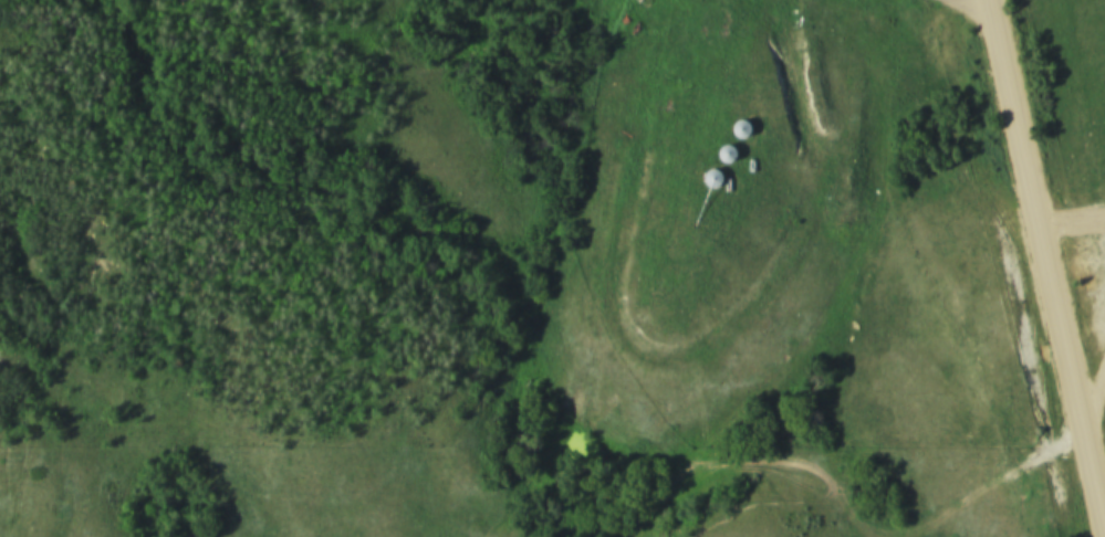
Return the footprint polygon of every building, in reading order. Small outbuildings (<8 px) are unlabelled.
[(733,144),(738,143),(741,139),(742,135),(741,130),(738,127),(733,126),(729,127),(726,130),(724,135),(726,139),(729,143),(733,144)] [(714,157),(727,160),(731,148),(718,144),(714,157)] [(719,168),(723,167),(727,164),(728,159),(727,155),(723,151),(719,150),(715,151),(711,155),(710,159),(711,164),(715,167),(719,168)] [(712,184),(716,175),(707,170),(702,179),(712,184)] [(705,193),(709,192),(712,189),(713,185),(712,180),(709,177),(705,176),(700,177),(697,180),(696,185),(697,189),(700,192),(705,193)]
